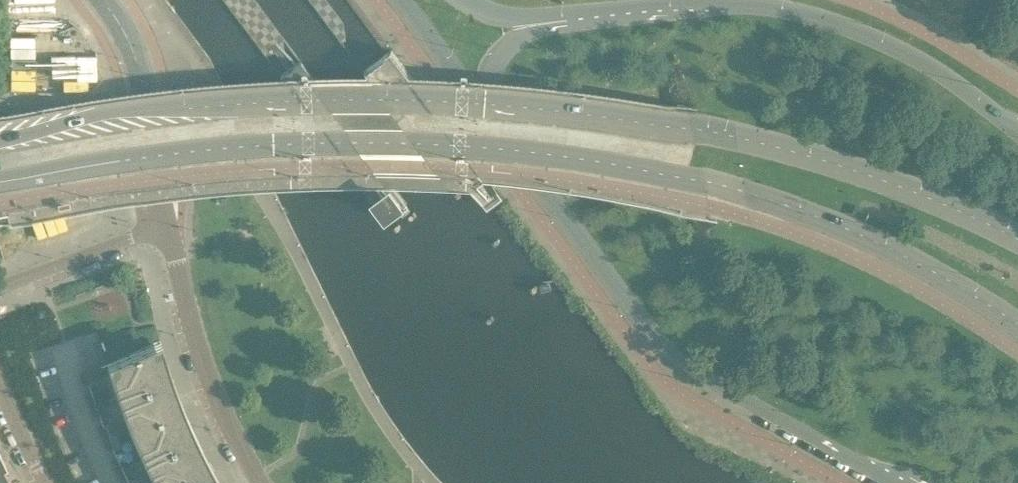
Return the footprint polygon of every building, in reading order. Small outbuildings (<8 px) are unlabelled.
[(279,75),(386,217),(406,202),(299,60),(279,75)] [(213,467),(215,466),(209,454),(202,457),(190,434),(179,410),(169,387),(159,362),(150,338),(107,364),(116,388),(125,412),(135,435),(146,458),(158,481),(154,482),(223,482),(213,467)] [(96,373),(88,376),(92,387),(100,384),(96,373)] [(114,442),(122,439),(113,417),(104,421),(114,442)] [(2,464),(0,465),(0,482),(12,482),(2,464)]
